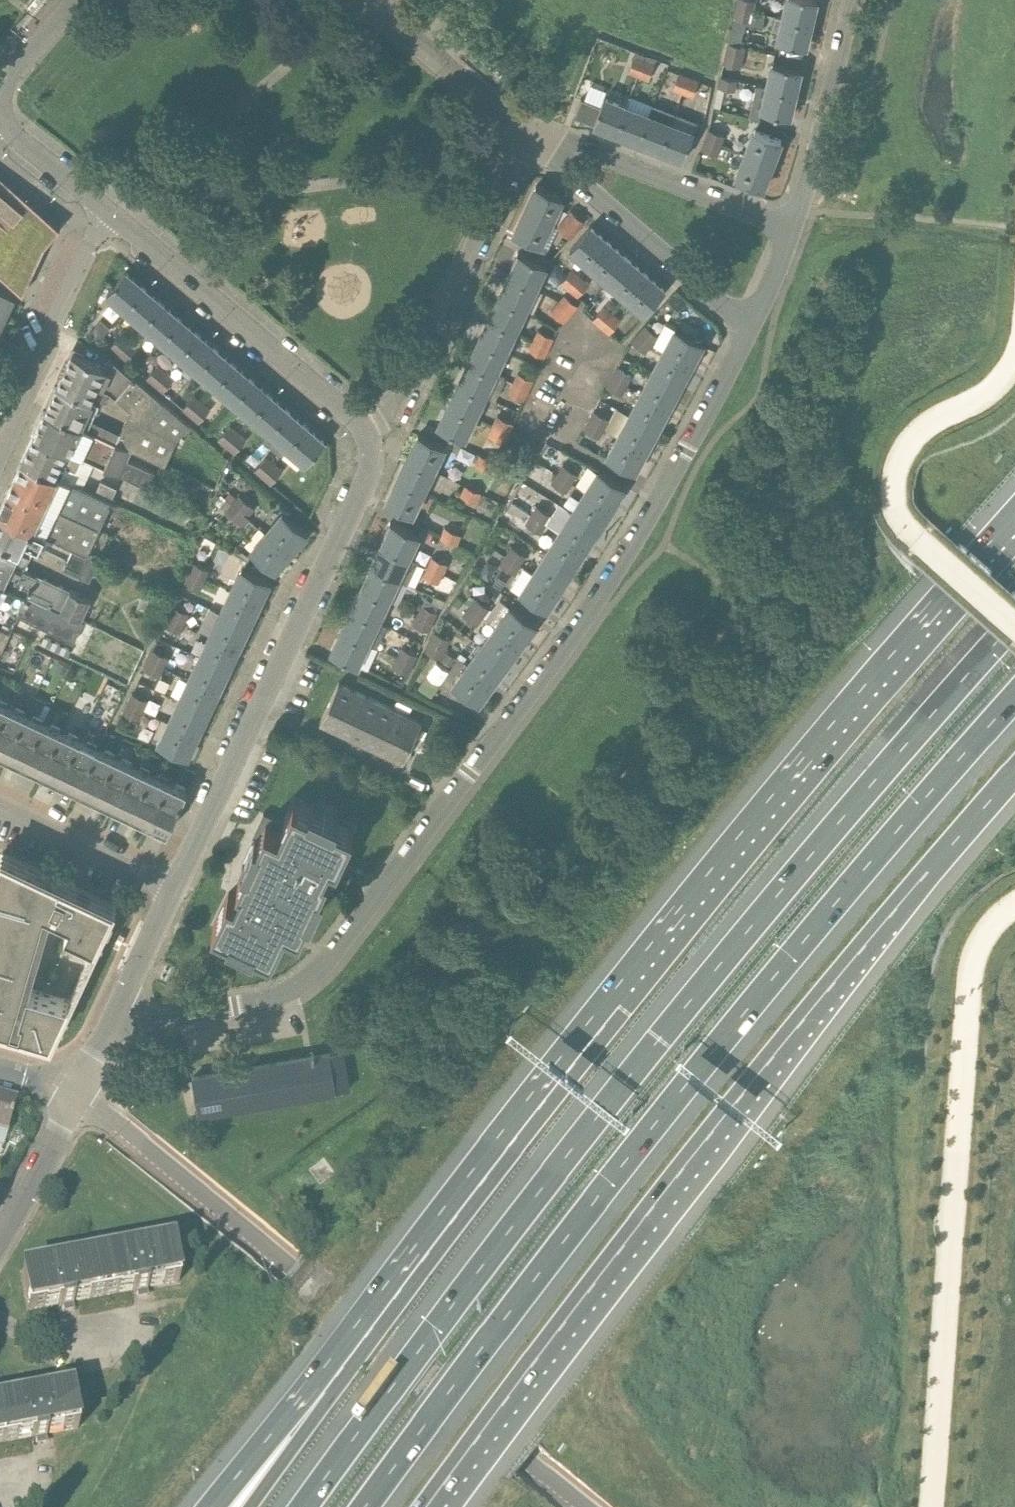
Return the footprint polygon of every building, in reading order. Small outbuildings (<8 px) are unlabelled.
[(755,11),(757,0),(756,0),(738,0),(737,7),(755,11)] [(810,24),(816,1),(813,0),(786,0),(782,17),(810,24)] [(731,29),(750,33),(755,11),(737,7),(731,29)] [(777,41),(805,47),(810,24),(782,17),(777,16),(774,29),(779,31),(777,41)] [(723,64),(741,68),(743,58),(725,53),(723,64)] [(629,74),(639,77),(645,59),(635,56),(629,74)] [(639,77),(649,81),(655,63),(645,59),(639,77)] [(766,87),(795,94),(800,71),(772,64),(766,87)] [(672,90),(683,94),(689,76),(679,73),(672,90)] [(683,94),(693,97),(699,80),(689,76),(683,94)] [(717,88),(736,91),(738,80),(720,76),(717,88)] [(795,94),(766,87),(761,111),(789,117),(795,94)] [(594,124),(616,132),(627,106),(631,97),(608,88),(594,124)] [(583,96),(577,115),(590,119),(596,100),(583,96)] [(639,141),(661,150),(675,114),(652,105),(649,114),(639,141)] [(616,132),(639,141),(649,114),(627,106),(616,132)] [(675,114),(661,150),(683,158),(697,122),(675,114)] [(704,139),(721,146),(725,135),(708,129),(704,139)] [(746,155),(771,165),(781,140),(755,130),(746,155)] [(700,149),(717,156),(721,146),(704,139),(700,149)] [(771,165),(746,155),(736,179),(762,189),(771,165)] [(23,293),(45,246),(60,228),(0,176),(0,274),(23,293)] [(526,210),(551,222),(562,198),(537,187),(526,210)] [(551,222),(526,210),(514,234),(541,247),(537,253),(554,261),(557,254),(548,250),(558,228),(557,228),(558,228),(550,225),(551,222)] [(570,239),(584,222),(572,211),(557,228),(570,239)] [(570,251),(588,267),(608,243),(590,228),(570,251)] [(588,267),(607,283),(627,259),(608,243),(588,267)] [(510,276),(536,288),(546,267),(520,254),(510,276)] [(607,283),(625,299),(646,275),(627,259),(607,283)] [(561,282),(569,289),(581,276),(573,268),(561,282)] [(107,294),(125,309),(143,288),(125,272),(107,294)] [(646,275),(625,299),(620,304),(638,319),(643,313),(644,314),(664,291),(646,275)] [(500,297),(526,310),(536,288),(510,276),(500,297)] [(569,289),(578,297),(590,284),(581,276),(569,289)] [(125,309),(143,324),(161,303),(143,288),(125,309)] [(13,300),(0,294),(0,328),(13,300)] [(572,315),(578,306),(563,295),(557,303),(572,315)] [(490,319),(516,331),(526,310),(500,297),(490,319)] [(143,324),(161,340),(179,319),(161,303),(143,324)] [(565,324),(572,315),(557,303),(550,312),(565,324)] [(592,320),(601,327),(613,313),(604,306),(592,320)] [(613,313),(601,327),(609,334),(621,320),(613,313)] [(101,319),(90,332),(98,339),(110,326),(101,319)] [(171,348),(180,355),(198,334),(179,319),(161,340),(162,341),(159,344),(168,352),(171,348)] [(479,340),(506,353),(516,331),(490,319),(479,340)] [(638,333),(652,345),(659,336),(646,324),(638,333)] [(663,350),(690,365),(702,344),(674,329),(663,350)] [(533,340),(552,349),(557,339),(538,330),(533,340)] [(110,348),(118,354),(130,340),(122,333),(110,348)] [(638,333),(630,341),(644,354),(652,345),(638,333)] [(180,355),(198,371),(216,350),(198,334),(180,355)] [(118,354),(126,361),(138,347),(130,340),(118,354)] [(469,362),(495,374),(506,353),(479,340),(469,362)] [(547,359),(552,349),(533,340),(528,350),(547,359)] [(198,371),(216,386),(234,365),(216,350),(198,371)] [(652,372),(679,387),(690,365),(663,350),(652,372)] [(128,418),(176,440),(189,426),(136,380),(111,358),(104,367),(72,351),(57,384),(100,405),(103,406),(109,392),(131,411),(128,418)] [(459,384),(485,396),(495,400),(505,379),(495,374),(469,362),(459,384)] [(146,378),(154,385),(166,371),(158,364),(146,378)] [(216,386),(234,402),(252,381),(234,365),(216,386)] [(610,377),(627,386),(632,377),(615,367),(610,377)] [(154,385),(163,393),(174,378),(166,371),(154,385)] [(640,394),(668,408),(679,387),(652,372),(640,394)] [(516,376),(513,383),(530,391),(533,385),(534,381),(517,373),(516,376)] [(622,396),(627,386),(610,377),(609,379),(606,387),(607,388),(622,396)] [(234,402),(252,417),(270,396),(252,381),(234,402)] [(513,383),(508,392),(525,400),(530,391),(513,383)] [(176,440),(128,418),(120,433),(93,420),(100,405),(57,384),(45,410),(87,430),(93,432),(106,438),(115,443),(133,451),(165,466),(176,440)] [(449,405),(475,418),(485,396),(459,384),(449,405)] [(629,415),(656,430),(668,408),(640,394),(629,415)] [(182,409),(190,416),(202,402),(194,395),(182,409)] [(252,417),(270,433),(288,411),(270,396),(252,417)] [(190,416),(198,424),(211,410),(202,402),(190,416)] [(475,418),(449,405),(439,427),(465,439),(475,418)] [(128,460),(133,451),(115,443),(106,438),(93,432),(87,430),(45,410),(33,435),(82,458),(149,488),(156,473),(128,460)] [(270,433),(288,448),(306,427),(288,411),(270,433)] [(588,420),(605,429),(610,419),(595,412),(593,411),(588,420)] [(509,433),(514,423),(496,415),(492,425),(493,425),(509,433)] [(617,437),(645,451),(656,430),(629,415),(617,437)] [(599,439),(605,429),(588,420),(583,429),(599,439)] [(505,444),(509,433),(493,425),(488,435),(505,444)] [(218,440),(226,447),(238,433),(230,426),(218,440)] [(306,427),(288,448),(306,463),(324,442),(306,427)] [(226,447),(234,454),(246,440),(238,433),(226,447)] [(75,471),(82,458),(33,435),(21,461),(61,479),(67,467),(75,471)] [(408,458),(434,470),(445,447),(419,435),(408,458)] [(645,451),(617,437),(606,458),(634,473),(645,451)] [(474,464),(491,473),(496,463),(479,455),(474,464)] [(254,470),(262,478),(274,464),(266,457),(254,470)] [(397,481),(423,493),(434,470),(408,458),(397,481)] [(99,529),(112,502),(94,494),(61,479),(21,461),(9,487),(99,529)] [(262,478),(271,485),(283,471),(274,464),(262,478)] [(556,473),(572,484),(578,474),(562,464),(556,473)] [(584,492),(610,509),(624,488),(597,471),(584,492)] [(567,493),(572,484),(556,473),(550,483),(567,493)] [(94,494),(112,502),(118,489),(101,481),(94,494)] [(423,493),(397,481),(386,504),(412,516),(423,493)] [(459,496),(476,504),(481,493),(465,484),(459,496)] [(45,536),(70,547),(87,555),(99,529),(9,487),(0,505),(0,514),(45,536)] [(598,529),(610,509),(584,492),(571,512),(598,529)] [(254,512),(251,509),(253,507),(240,496),(232,505),(248,518),(254,512)] [(254,524),(248,518),(232,505),(226,513),(243,527),(247,524),(251,527),(254,524)] [(547,524),(549,526),(554,518),(551,517),(552,516),(536,505),(529,517),(545,527),(547,524)] [(529,517),(523,512),(518,520),(540,534),(545,527),(529,517)] [(558,533),(585,549),(598,529),(571,512),(558,533)] [(80,620),(91,600),(37,575),(36,576),(24,570),(34,547),(39,549),(45,536),(0,514),(0,582),(80,620)] [(266,533),(290,552),(306,533),(282,514),(266,533)] [(383,545),(409,558),(419,536),(393,524),(383,545)] [(440,537),(457,546),(461,535),(444,527),(440,537)] [(274,571),(290,552),(266,533),(250,551),(274,571)] [(545,553),(571,570),(585,549),(558,533),(545,553)] [(372,567),(398,580),(407,585),(418,563),(408,558),(409,558),(383,545),(372,567)] [(505,555),(521,565),(527,556),(511,546),(505,555)] [(98,560),(87,555),(70,547),(64,561),(61,567),(88,580),(98,560)] [(533,572),(559,589),(571,570),(545,553),(533,572)] [(515,575),(521,565),(505,555),(499,564),(515,575)] [(431,556),(426,566),(443,574),(448,564),(431,556)] [(189,572),(207,580),(212,570),(193,562),(189,572)] [(438,584),(443,574),(426,566),(421,576),(438,584)] [(362,589),(388,602),(398,580),(372,567),(362,589)] [(229,591),(258,604),(269,582),(240,569),(229,591)] [(202,591),(207,580),(189,572),(184,582),(202,591)] [(559,589),(533,572),(520,594),(546,611),(559,589)] [(80,620),(0,582),(0,625),(10,630),(17,615),(74,642),(83,620),(80,620)] [(352,610),(378,622),(388,602),(362,589),(352,610)] [(219,613),(248,626),(258,604),(229,591),(219,613)] [(475,598),(468,606),(483,618),(490,609),(475,598)] [(417,615),(433,623),(438,612),(421,604),(417,615)] [(168,615),(186,624),(191,614),(173,605),(168,615)] [(477,627),(483,618),(468,606),(462,615),(477,627)] [(495,627),(520,646),(535,625),(510,607),(495,627)] [(342,632),(368,644),(376,648),(386,626),(378,622),(352,610),(342,632)] [(205,633),(209,635),(238,648),(248,626),(219,613),(216,611),(205,633)] [(182,634),(186,624),(168,615),(163,625),(182,634)] [(417,615),(412,626),(429,632),(433,623),(417,615)] [(0,625),(0,653),(11,630),(10,630),(0,625)] [(506,665),(520,646),(495,627),(481,647),(506,665)] [(368,644),(342,632),(332,653),(357,666),(368,644)] [(434,632),(429,642),(446,650),(451,640),(434,632)] [(199,657),(227,670),(238,648),(209,635),(199,657)] [(441,659),(446,650),(429,642),(425,651),(441,659)] [(401,647),(396,657),(413,665),(418,655),(401,647)] [(467,666),(492,684),(506,665),(481,647),(467,666)] [(147,659),(166,668),(170,658),(152,649),(147,659)] [(188,679),(217,692),(227,670),(199,657),(188,679)] [(408,675),(413,665),(396,657),(392,667),(408,675)] [(161,678),(166,668),(147,659),(143,669),(161,678)] [(421,685),(433,694),(450,669),(438,661),(421,685)] [(492,684),(467,666),(452,685),(477,704),(492,684)] [(178,701),(207,714),(217,692),(188,679),(178,701)] [(320,723),(357,741),(355,745),(364,749),(366,745),(403,762),(422,723),(339,683),(320,723)] [(127,703),(144,711),(149,701),(132,693),(127,703)] [(168,722),(196,736),(207,714),(178,701),(168,722)] [(44,724),(52,707),(44,703),(36,720),(44,724)] [(122,713),(140,721),(144,711),(127,703),(122,713)] [(6,756),(25,715),(8,707),(0,723),(0,752),(6,756)] [(6,756),(24,764),(44,724),(36,720),(25,715),(6,756)] [(196,736),(168,722),(162,719),(152,741),(158,744),(158,745),(186,758),(196,736)] [(24,764),(42,773),(61,732),(44,724),(24,764)] [(42,773),(60,781),(79,741),(61,732),(42,773)] [(60,781),(78,790),(97,749),(79,741),(60,781)] [(78,790),(96,798),(115,758),(97,749),(78,790)] [(96,798),(114,807),(133,766),(115,758),(96,798)] [(114,807),(132,815),(151,775),(133,766),(114,807)] [(132,815),(150,824),(169,783),(151,775),(132,815)] [(169,783),(150,824),(168,832),(187,792),(169,783)] [(312,916),(318,903),(325,889),(321,888),(329,872),(325,870),(331,857),(338,860),(353,829),(337,821),(339,817),(313,805),(311,808),(295,801),(281,830),(267,824),(259,839),(256,838),(243,864),(246,866),(239,882),(242,883),(239,890),(236,897),(229,893),(214,925),(230,932),(228,936),(255,949),(257,945),(272,952),(286,923),(301,930),(308,914),(312,916)] [(3,853),(0,862),(0,1025),(52,1040),(70,1001),(29,989),(21,1015),(24,1016),(20,1029),(12,1026),(29,968),(45,909),(71,921),(66,932),(96,946),(115,906),(75,887),(76,885),(58,877),(57,879),(3,853)] [(342,1051),(192,1078),(199,1116),(349,1090),(342,1051)] [(8,1133),(16,1102),(0,1097),(0,1131),(8,1133)] [(135,1293),(141,1291),(147,1290),(147,1288),(179,1283),(172,1245),(97,1259),(103,1296),(135,1291),(135,1293)] [(73,1302),(103,1296),(97,1259),(22,1272),(29,1310),(61,1304),(61,1306),(66,1305),(73,1304),(73,1302)] [(41,1438),(46,1437),(46,1435),(78,1429),(71,1391),(0,1404),(0,1427),(3,1443),(34,1437),(34,1439),(41,1438)]
